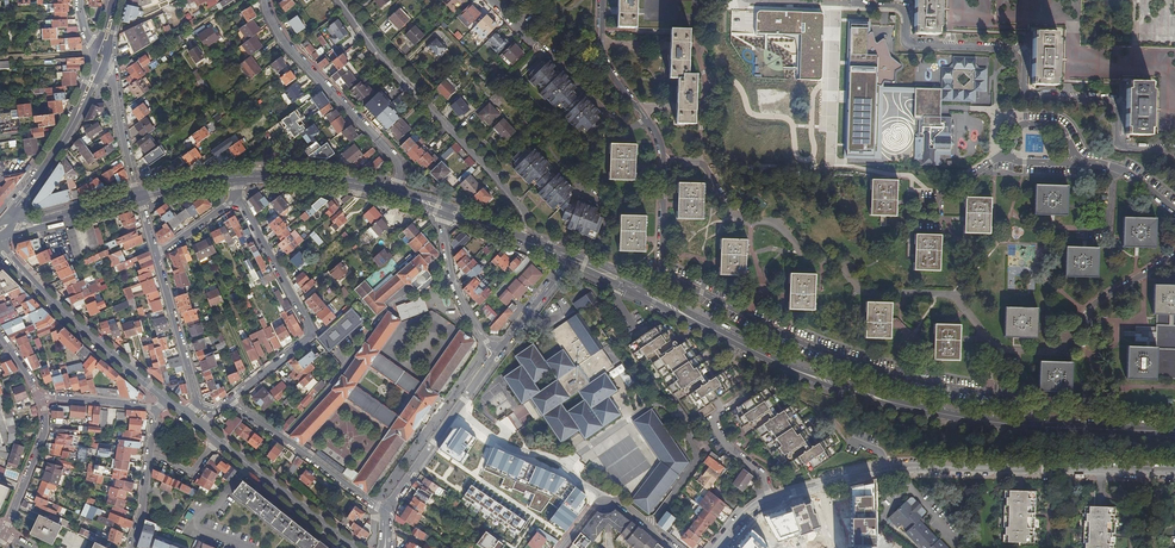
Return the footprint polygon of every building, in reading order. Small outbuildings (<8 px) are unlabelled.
[(209,8),(217,4),(215,0),(209,0),(206,2),(209,8)] [(294,4),(291,0),(283,0),(279,4),(285,11),(294,4)] [(390,1),(390,0),(373,0),(380,9),(390,1)] [(443,1),(450,8),(459,0),(444,0),(443,1)] [(617,28),(637,29),(637,0),(617,0),(617,28)] [(637,29),(670,30),(689,30),(694,30),(700,30),(701,30),(702,0),(637,0),(637,29)] [(915,9),(914,34),(939,35),(940,29),(940,10),(940,0),(915,0),(915,9)] [(940,10),(940,29),(944,29),(945,29),(1029,32),(1033,32),(1058,32),(1057,60),(1056,84),(1063,84),(1122,85),(1122,82),(1128,82),(1152,82),(1151,109),(1150,135),(1174,136),(1174,0),(940,0),(940,10)] [(68,3),(55,4),(55,12),(67,12),(68,12),(68,3)] [(467,28),(481,15),(470,4),(456,17),(467,28)] [(824,82),(823,14),(817,12),(798,12),(798,4),(763,5),(758,21),(758,27),(767,27),(765,32),(775,36),(774,36),(780,38),(783,38),(785,34),(802,34),(802,45),(806,46),(806,61),(810,62),(812,55),(812,80),(813,80),(813,82),(824,82)] [(122,21),(125,22),(129,23),(130,20),(132,20),(136,18),(139,8),(125,5),(123,14),(122,21)] [(147,15),(158,9),(160,9),(159,5),(145,10),(147,15)] [(90,7),(90,16),(91,16),(100,16),(101,12),(102,7),(90,7)] [(256,17),(250,7),(241,12),(248,22),(256,17)] [(399,10),(390,19),(399,29),(409,20),(399,10)] [(67,12),(55,12),(55,20),(67,20),(67,12)] [(717,31),(726,31),(727,13),(717,12),(717,31)] [(294,14),(289,18),(291,21),(289,22),(296,34),(305,28),(297,17),(296,17),(294,14)] [(487,21),(484,18),(476,25),(487,36),(495,28),(488,20),(487,21)] [(149,19),(125,31),(135,53),(155,41),(150,30),(154,28),(154,27),(151,20),(149,19)] [(53,25),(53,28),(57,28),(68,27),(67,22),(70,22),(70,20),(67,20),(55,20),(46,21),(46,25),(53,25)] [(239,28),(248,40),(254,36),(260,32),(251,20),(239,28)] [(337,20),(329,26),(335,35),(330,39),(334,44),(348,34),(337,20)] [(165,27),(168,33),(174,30),(170,24),(165,27)] [(473,28),(484,39),(487,36),(476,25),(473,28)] [(198,36),(206,31),(203,26),(192,34),(195,38),(198,36),(206,48),(206,47),(198,36)] [(414,26),(404,35),(414,45),(424,36),(414,26)] [(53,28),(43,29),(44,40),(48,40),(60,39),(59,36),(57,37),(57,28),(53,28)] [(218,39),(219,41),(221,43),(224,40),(218,32),(215,34),(212,31),(211,32),(209,29),(206,31),(198,36),(206,47),(214,42),(218,39)] [(682,75),(687,75),(689,30),(670,30),(669,79),(677,79),(683,79),(682,75)] [(458,32),(454,36),(459,41),(463,37),(458,32)] [(1058,32),(1033,32),(1032,59),(1031,86),(1056,86),(1056,84),(1057,60),(1058,32)] [(493,48),(497,53),(508,43),(503,38),(502,40),(496,33),(488,40),(494,47),(493,48)] [(242,44),(251,56),(262,47),(254,36),(248,40),(242,44)] [(321,36),(317,39),(323,46),(327,44),(321,36)] [(426,46),(437,58),(447,49),(436,37),(426,46)] [(65,39),(66,44),(70,44),(70,51),(82,50),(82,47),(81,43),(80,38),(65,39)] [(222,46),(225,51),(234,45),(231,40),(222,46)] [(524,54),(514,43),(499,57),(501,58),(505,55),(513,64),(524,54)] [(310,48),(309,45),(306,47),(305,48),(311,56),(311,55),(314,53),(310,48)] [(342,46),(334,52),(337,57),(342,53),(345,51),(342,46)] [(197,47),(189,52),(197,64),(204,58),(197,47)] [(314,53),(311,55),(315,60),(319,57),(312,47),(310,48),(314,53)] [(447,49),(437,58),(439,59),(448,50),(447,49)] [(332,50),(329,51),(334,58),(331,60),(328,56),(327,56),(325,54),(317,60),(319,63),(317,64),(321,69),(332,61),(337,57),(334,52),(332,50)] [(362,52),(355,57),(359,62),(365,57),(362,52)] [(345,65),(349,62),(342,53),(337,57),(332,61),(339,70),(342,68),(345,65)] [(138,61),(142,68),(150,62),(146,55),(138,61)] [(251,56),(239,64),(239,65),(242,70),(244,69),(247,73),(245,74),(250,79),(261,71),(257,67),(258,66),(251,56)] [(286,66),(284,63),(283,62),(284,61),(281,57),(271,64),(274,68),(275,69),(277,72),(278,72),(281,76),(289,71),(286,66)] [(922,92),(898,91),(897,118),(919,119),(918,132),(918,133),(916,135),(918,137),(918,143),(921,147),(923,147),(922,149),(921,149),(917,153),(917,159),(916,159),(917,159),(914,161),(917,164),(916,164),(917,165),(939,165),(939,164),(941,162),(939,160),(940,160),(939,159),(939,154),(950,155),(950,148),(951,147),(954,144),(951,141),(950,140),(951,117),(938,117),(938,114),(930,114),(931,100),(974,102),(975,91),(985,91),(986,69),(980,69),(975,64),(976,58),(953,57),(953,63),(948,68),(942,68),(942,89),(931,89),(931,95),(923,95),(922,94),(922,92)] [(127,69),(135,63),(132,59),(124,64),(127,69)] [(584,129),(589,134),(600,123),(596,118),(600,113),(599,114),(597,112),(596,112),(595,113),(592,110),(594,107),(593,108),(590,105),(591,104),(586,108),(581,103),(585,98),(580,102),(572,93),(576,89),(576,88),(575,89),(573,87),(572,87),(571,88),(569,85),(571,83),(570,83),(569,84),(566,81),(569,78),(563,72),(558,76),(552,70),(551,71),(549,69),(552,66),(551,66),(549,63),(550,62),(550,61),(545,65),(540,59),(528,71),(533,77),(529,81),(535,87),(538,84),(544,90),(539,94),(545,100),(546,99),(556,109),(560,104),(569,113),(564,118),(579,133),(584,129)] [(141,69),(137,62),(135,63),(127,69),(131,75),(141,69)] [(377,70),(373,66),(367,71),(371,75),(377,70)] [(767,66),(760,68),(762,76),(769,74),(767,66)] [(356,81),(349,71),(346,73),(342,68),(339,70),(331,76),(335,81),(340,77),(349,88),(356,81)] [(131,75),(135,81),(141,78),(145,75),(141,69),(131,75)] [(281,76),(280,77),(286,85),(295,79),(289,70),(289,71),(281,76)] [(77,71),(57,72),(58,80),(63,79),(63,86),(77,85),(76,78),(77,78),(77,71)] [(683,79),(677,79),(676,123),(694,124),(695,75),(687,75),(682,75),(683,79)] [(171,76),(161,82),(164,86),(174,80),(171,76)] [(130,85),(127,87),(130,90),(132,89),(138,98),(149,90),(141,78),(135,81),(131,84),(130,85)] [(444,80),(435,88),(446,99),(455,91),(444,80)] [(365,96),(366,97),(373,92),(368,85),(365,88),(360,82),(359,83),(357,81),(356,81),(349,88),(351,90),(350,91),(359,101),(363,97),(365,96)] [(1152,82),(1128,82),(1127,85),(1127,108),(1126,135),(1150,136),(1150,135),(1151,109),(1152,82)] [(304,95),(300,90),(298,88),(300,87),(297,83),(284,92),(292,103),(304,95)] [(321,92),(312,99),(320,110),(329,103),(321,92)] [(376,118),(391,104),(379,92),(364,106),(376,118)] [(65,93),(46,95),(46,97),(48,97),(49,102),(62,100),(66,100),(65,93)] [(62,100),(63,113),(67,105),(70,99),(66,100),(62,100)] [(460,99),(451,106),(459,115),(468,108),(460,99)] [(49,102),(50,115),(53,114),(59,113),(60,120),(63,113),(62,100),(49,102)] [(132,111),(138,106),(135,102),(129,107),(132,111)] [(90,110),(85,121),(93,120),(95,117),(99,110),(104,109),(103,103),(93,105),(90,110)] [(132,111),(128,114),(133,120),(137,117),(140,121),(150,113),(142,103),(138,106),(132,111)] [(320,110),(323,115),(332,109),(329,103),(320,110)] [(18,105),(18,111),(19,113),(19,118),(32,117),(31,111),(31,109),(30,104),(18,105)] [(489,105),(478,115),(482,121),(484,119),(489,125),(499,115),(489,105)] [(307,119),(299,108),(282,120),(280,121),(293,139),(301,133),(307,129),(302,123),(303,122),(304,122),(307,119)] [(335,109),(326,115),(331,123),(340,116),(335,109)] [(50,115),(34,116),(35,122),(42,121),(43,122),(43,124),(39,125),(39,127),(43,127),(55,125),(53,114),(50,115)] [(217,114),(212,118),(213,120),(216,124),(221,120),(217,114)] [(331,123),(339,134),(342,131),(348,127),(352,124),(353,124),(349,120),(345,123),(340,116),(331,123)] [(400,117),(389,128),(395,134),(394,136),(398,140),(411,129),(400,117)] [(146,118),(130,128),(129,129),(131,138),(132,141),(140,134),(143,138),(147,135),(149,133),(154,129),(146,118)] [(502,119),(493,128),(505,142),(515,133),(502,119)] [(463,129),(469,124),(465,120),(460,125),(463,129)] [(81,139),(86,146),(92,142),(90,138),(101,132),(98,126),(96,122),(95,123),(85,129),(87,134),(81,139)] [(600,123),(589,134),(590,135),(601,124),(600,123)] [(313,136),(320,131),(314,124),(307,129),(301,133),(310,146),(316,141),(313,136)] [(356,129),(352,124),(348,127),(342,131),(346,136),(347,136),(356,129)] [(33,128),(35,138),(36,137),(44,136),(43,127),(39,127),(33,128)] [(203,127),(189,137),(192,140),(192,143),(194,146),(209,135),(203,127)] [(351,142),(357,137),(354,132),(356,130),(356,129),(347,136),(351,142)] [(104,144),(106,146),(111,143),(114,141),(109,132),(100,137),(102,141),(99,143),(101,146),(104,144)] [(240,137),(237,132),(231,137),(236,143),(242,139),(240,137)] [(348,167),(363,155),(354,145),(357,142),(365,136),(362,133),(357,137),(351,142),(341,149),(344,152),(331,162),(332,165),(348,167)] [(413,134),(400,146),(407,153),(415,144),(416,143),(419,140),(413,134)] [(143,138),(137,142),(143,149),(153,142),(147,135),(143,138)] [(35,138),(24,139),(27,156),(35,155),(39,154),(36,137),(35,138)] [(78,150),(80,152),(87,146),(86,146),(81,139),(74,144),(71,148),(74,153),(78,150)] [(244,142),(242,139),(236,143),(230,147),(236,156),(245,150),(241,144),(244,142)] [(429,150),(423,144),(419,140),(416,143),(415,144),(419,148),(420,148),(425,153),(426,152),(429,150)] [(442,145),(438,141),(431,148),(435,152),(442,145)] [(798,174),(813,175),(814,141),(799,141),(798,174)] [(147,155),(156,148),(153,142),(143,149),(147,155)] [(324,145),(314,152),(307,157),(328,159),(336,153),(328,142),(325,144),(324,145)] [(456,142),(451,147),(461,157),(466,152),(456,142)] [(106,146),(104,148),(105,150),(108,154),(114,150),(113,147),(111,143),(106,146)] [(419,148),(415,144),(407,153),(406,153),(415,163),(417,161),(425,153),(420,148),(419,148)] [(610,144),(609,179),(634,180),(635,145),(610,144)] [(163,145),(146,157),(151,166),(169,154),(163,145)] [(87,146),(80,152),(83,155),(84,155),(85,156),(87,159),(86,160),(90,164),(96,160),(93,155),(87,146)] [(524,147),(512,158),(518,164),(513,169),(514,169),(514,168),(516,170),(517,171),(518,170),(521,173),(519,175),(521,174),(524,177),(522,178),(528,184),(533,180),(542,189),(537,193),(537,194),(538,193),(540,195),(541,195),(542,195),(542,194),(545,197),(543,199),(543,200),(545,198),(548,201),(546,203),(552,209),(557,204),(564,212),(561,219),(569,222),(567,228),(567,227),(570,228),(571,228),(572,227),(575,228),(574,231),(575,231),(575,229),(579,231),(579,233),(591,237),(598,231),(603,218),(595,215),(597,209),(577,201),(575,207),(567,204),(570,198),(567,194),(573,189),(558,173),(553,177),(545,169),(549,164),(534,149),(530,153),(524,147)] [(104,148),(93,155),(96,160),(106,153),(107,154),(108,154),(105,150),(104,148)] [(190,165),(201,157),(195,148),(182,156),(190,165)] [(357,166),(356,165),(355,164),(356,163),(357,165),(358,164),(359,166),(362,164),(360,162),(366,157),(367,158),(375,151),(372,148),(363,155),(348,167),(356,168),(358,167),(357,166)] [(425,153),(417,161),(421,165),(423,164),(426,167),(433,160),(426,152),(425,153)] [(469,156),(464,161),(470,167),(471,167),(476,162),(469,156)] [(368,166),(372,171),(383,161),(379,157),(371,164),(368,160),(362,166),(364,169),(368,166)] [(65,159),(61,163),(63,166),(65,173),(65,175),(72,169),(65,159)] [(441,162),(436,167),(432,171),(435,176),(434,177),(439,182),(450,171),(441,162)] [(28,163),(20,173),(26,172),(30,165),(28,163)] [(112,169),(114,175),(124,169),(121,164),(118,165),(112,169)] [(37,209),(38,209),(50,206),(54,205),(66,201),(62,192),(51,196),(51,193),(65,173),(63,166),(57,167),(38,195),(34,201),(33,202),(33,204),(33,205),(34,207),(35,208),(37,209)] [(470,175),(474,171),(470,167),(457,179),(461,183),(470,175)] [(65,175),(67,182),(71,179),(76,175),(72,169),(65,175)] [(107,183),(116,178),(114,175),(112,169),(102,175),(107,183)] [(114,175),(116,178),(118,182),(124,180),(126,183),(128,179),(126,175),(124,169),(114,175)] [(5,178),(6,181),(14,180),(16,186),(22,178),(27,172),(26,172),(20,173),(3,176),(3,178),(5,178)] [(461,183),(460,184),(472,197),(473,196),(482,188),(470,175),(461,183)] [(94,181),(88,185),(92,191),(93,194),(98,192),(107,190),(102,182),(101,182),(98,178),(94,180),(94,181)] [(8,195),(16,186),(14,180),(6,181),(7,183),(3,188),(2,187),(0,187),(0,188),(0,204),(8,195)] [(871,215),(880,216),(887,216),(896,216),(896,202),(897,180),(872,180),(871,215)] [(72,181),(68,184),(69,189),(69,190),(71,189),(76,186),(72,181)] [(88,184),(78,190),(82,197),(93,194),(92,191),(88,185),(88,184)] [(678,184),(677,219),(702,220),(704,185),(678,184)] [(1049,216),(1067,216),(1068,187),(1035,185),(1034,215),(1049,216)] [(491,197),(482,188),(473,196),(477,200),(478,198),(479,199),(486,202),(491,197)] [(63,192),(62,192),(66,201),(72,200),(69,190),(69,189),(63,191),(63,192)] [(73,191),(71,189),(69,190),(72,200),(82,197),(78,190),(73,191)] [(251,208),(254,205),(256,208),(255,209),(258,213),(259,212),(268,205),(269,204),(271,203),(265,196),(262,197),(259,193),(257,194),(247,201),(251,208)] [(288,208),(290,206),(281,195),(279,196),(288,208)] [(342,201),(345,204),(353,197),(348,195),(342,201)] [(280,214),(288,208),(279,196),(271,203),(280,214)] [(196,208),(195,209),(198,213),(199,214),(211,206),(205,197),(202,198),(202,197),(190,200),(196,208)] [(329,200),(322,197),(305,212),(310,217),(324,204),(329,200)] [(990,233),(991,198),(979,198),(965,197),(965,233),(990,233)] [(331,208),(329,210),(333,215),(339,209),(338,208),(340,206),(334,199),(328,204),(331,208)] [(190,200),(183,205),(186,208),(190,213),(195,209),(196,208),(190,200)] [(159,213),(161,217),(171,210),(174,208),(171,204),(170,205),(168,202),(155,212),(157,215),(159,213)] [(380,218),(382,217),(373,207),(364,215),(373,225),(380,218)] [(173,228),(191,215),(190,213),(186,208),(175,216),(168,221),(173,228)] [(161,217),(157,220),(158,225),(164,222),(163,221),(164,220),(166,223),(168,221),(175,216),(171,210),(161,217)] [(286,213),(285,211),(278,217),(269,224),(274,230),(284,221),(282,219),(281,220),(279,218),(283,215),(286,213)] [(336,231),(347,221),(343,216),(344,215),(340,211),(331,219),(334,223),(331,225),(336,231)] [(137,222),(132,212),(119,216),(124,227),(137,222)] [(300,216),(305,221),(310,217),(305,212),(300,216)] [(226,213),(225,214),(228,220),(233,228),(239,225),(240,224),(239,223),(236,224),(230,213),(227,213),(226,213)] [(289,218),(292,222),(299,217),(296,213),(289,218)] [(267,221),(269,224),(278,217),(275,214),(267,221)] [(620,216),(619,251),(644,252),(645,217),(620,216)] [(379,236),(389,228),(380,218),(373,225),(370,227),(379,236)] [(1136,248),(1155,248),(1156,219),(1123,218),(1123,247),(1136,248)] [(286,228),(289,226),(286,224),(289,222),(286,219),(284,221),(274,230),(278,235),(286,228)] [(223,222),(225,226),(231,238),(236,235),(233,228),(228,220),(223,222)] [(92,223),(84,225),(91,250),(99,246),(96,237),(94,229),(92,223)] [(163,244),(175,235),(166,223),(165,224),(161,226),(163,228),(156,233),(158,238),(159,242),(163,244)] [(410,241),(420,233),(412,223),(402,232),(410,241)] [(233,228),(236,235),(238,238),(244,235),(244,237),(249,234),(251,233),(248,228),(242,231),(239,225),(233,228)] [(307,235),(310,232),(304,225),(300,228),(307,235)] [(225,226),(220,229),(225,239),(226,240),(228,245),(233,242),(231,238),(225,226)] [(82,254),(75,228),(67,230),(74,257),(82,254)] [(278,235),(278,236),(282,241),(290,234),(286,228),(278,235)] [(211,233),(215,243),(225,239),(220,229),(211,233)] [(137,230),(116,239),(118,245),(124,242),(138,236),(137,230)] [(282,241),(279,244),(284,249),(300,236),(295,230),(290,234),(282,241)] [(314,231),(310,235),(319,245),(323,241),(314,231)] [(347,240),(350,237),(345,232),(342,235),(347,240)] [(401,233),(396,237),(399,241),(404,236),(401,233)] [(410,241),(408,243),(416,252),(428,242),(420,233),(410,241)] [(124,242),(125,248),(143,240),(141,234),(138,236),(124,242)] [(244,237),(249,248),(254,256),(254,257),(259,254),(251,239),(249,234),(244,237)] [(455,239),(458,242),(465,236),(463,234),(460,234),(455,239)] [(236,235),(231,238),(233,242),(234,244),(240,241),(238,238),(236,235)] [(940,271),(941,235),(924,235),(916,235),(915,270),(940,271)] [(459,243),(453,248),(456,251),(462,245),(463,245),(469,239),(465,236),(458,242),(459,243)] [(20,255),(25,260),(36,255),(38,254),(37,250),(41,249),(48,246),(44,238),(39,240),(38,238),(17,244),(16,251),(20,255)] [(215,252),(209,239),(200,244),(199,242),(193,245),(200,262),(207,259),(206,257),(215,252)] [(746,240),(721,239),(720,275),(745,276),(746,240)] [(126,250),(144,242),(143,240),(125,248),(126,250)] [(438,253),(428,242),(416,252),(419,256),(414,260),(411,256),(400,266),(399,267),(402,270),(375,293),(372,290),(367,294),(363,298),(376,314),(386,306),(383,303),(405,283),(410,284),(415,290),(425,291),(431,285),(432,276),(426,269),(427,265),(437,256),(438,253)] [(182,248),(186,259),(187,262),(192,260),(187,246),(182,248)] [(486,246),(482,249),(487,255),(491,251),(486,246)] [(505,247),(497,255),(494,258),(499,263),(498,265),(503,270),(505,268),(509,265),(508,264),(511,261),(515,251),(505,247)] [(1098,277),(1099,248),(1088,248),(1066,247),(1065,277),(1098,277)] [(110,248),(82,260),(84,264),(101,257),(101,259),(108,256),(109,255),(113,254),(110,248)] [(182,248),(177,249),(178,251),(184,266),(187,265),(185,259),(186,259),(182,248)] [(250,258),(254,256),(249,248),(246,249),(250,258)] [(36,255),(41,265),(51,260),(52,260),(47,249),(38,254),(36,255)] [(109,255),(111,260),(114,266),(116,265),(126,261),(122,253),(124,252),(123,251),(122,251),(121,250),(113,254),(109,255)] [(126,261),(116,265),(119,271),(126,268),(130,266),(129,264),(133,262),(137,261),(138,259),(143,270),(139,271),(140,275),(150,272),(152,271),(154,270),(151,258),(149,251),(126,261)] [(174,267),(176,274),(186,271),(184,266),(178,251),(169,254),(169,255),(174,267)] [(300,251),(290,260),(300,271),(308,264),(305,261),(304,262),(301,259),(304,256),(300,251)] [(406,258),(400,251),(392,257),(400,266),(411,256),(412,256),(410,255),(406,258)] [(462,269),(470,261),(465,256),(466,255),(463,251),(458,255),(459,261),(457,264),(462,269)] [(52,260),(51,260),(54,266),(55,266),(67,260),(70,259),(67,253),(52,260)] [(254,257),(261,269),(262,268),(266,266),(262,259),(259,254),(254,257)] [(505,268),(503,270),(506,273),(508,275),(522,261),(519,259),(518,260),(516,258),(510,264),(513,267),(509,272),(505,268)] [(243,261),(248,271),(254,268),(249,259),(243,261)] [(470,261),(462,269),(467,274),(473,268),(475,266),(478,264),(473,259),(472,259),(471,261),(470,261)] [(67,260),(55,266),(58,271),(69,266),(70,265),(70,264),(69,265),(67,260)] [(74,268),(74,269),(84,264),(82,260),(72,265),(74,268)] [(347,272),(340,263),(329,272),(336,280),(340,276),(341,277),(347,272)] [(506,321),(505,320),(513,312),(517,308),(510,301),(514,297),(518,300),(528,289),(527,288),(531,284),(533,286),(543,275),(532,264),(517,280),(516,279),(498,299),(508,307),(490,327),(491,329),(499,329),(506,321)] [(69,266),(58,271),(62,279),(76,273),(75,270),(72,271),(69,266)] [(254,268),(248,271),(254,281),(259,278),(254,268)] [(473,268),(467,274),(470,277),(477,271),(473,268)] [(4,295),(8,292),(21,287),(11,278),(10,279),(9,276),(7,277),(6,275),(5,275),(3,271),(4,270),(3,270),(0,273),(0,296),(4,295)] [(184,280),(189,279),(186,271),(176,274),(174,274),(178,290),(186,288),(184,280)] [(140,275),(138,276),(140,280),(138,280),(139,283),(153,278),(151,274),(150,272),(140,275)] [(268,274),(264,276),(268,282),(276,278),(272,272),(268,274)] [(303,272),(296,278),(299,281),(298,281),(294,285),(295,286),(297,291),(302,287),(310,280),(303,272)] [(64,283),(66,287),(67,287),(80,281),(76,273),(62,279),(57,281),(59,286),(64,283)] [(789,309),(814,310),(815,275),(790,274),(789,296),(789,309)] [(259,278),(263,286),(268,283),(268,282),(264,276),(259,278)] [(147,294),(157,291),(153,278),(139,283),(123,290),(127,300),(134,298),(147,294)] [(67,287),(71,296),(82,292),(88,290),(85,284),(84,279),(80,281),(67,287)] [(316,284),(311,279),(310,280),(302,287),(306,293),(316,284)] [(365,280),(355,289),(363,298),(367,294),(372,290),(373,289),(365,280)] [(476,286),(471,281),(463,288),(469,294),(476,286)] [(87,284),(85,284),(88,290),(90,295),(98,292),(99,292),(98,288),(96,284),(90,286),(89,285),(87,284)] [(482,287),(478,284),(476,286),(469,294),(474,299),(485,288),(483,286),(482,287)] [(1153,314),(1157,314),(1169,315),(1174,315),(1174,285),(1154,285),(1153,314)] [(8,292),(11,299),(26,293),(24,291),(21,287),(8,292)] [(344,287),(339,292),(340,293),(344,299),(350,294),(344,287)] [(485,288),(474,299),(478,303),(481,300),(483,301),(492,293),(486,287),(485,288)] [(218,289),(206,294),(210,304),(211,307),(224,301),(218,289)] [(251,289),(245,293),(248,299),(253,297),(251,293),(253,292),(251,289)] [(278,290),(273,292),(285,313),(292,309),(292,308),(288,300),(284,302),(280,295),(281,295),(278,290)] [(157,291),(147,294),(149,304),(151,303),(151,304),(153,313),(163,310),(160,302),(162,301),(161,299),(159,299),(157,291)] [(230,295),(232,299),(238,296),(240,295),(238,291),(230,295)] [(70,303),(75,307),(83,304),(86,303),(84,297),(82,292),(71,296),(66,299),(70,303)] [(84,297),(86,303),(99,298),(101,302),(97,304),(96,301),(87,305),(91,316),(100,312),(99,309),(106,306),(107,309),(110,308),(104,292),(98,294),(98,292),(90,295),(84,297)] [(22,303),(33,299),(29,295),(26,293),(11,299),(10,300),(13,305),(7,308),(5,302),(0,304),(0,313),(22,303)] [(187,293),(174,297),(175,299),(176,303),(189,299),(187,293)] [(248,308),(252,306),(248,299),(245,293),(241,295),(248,308)] [(315,293),(306,301),(317,313),(326,305),(315,293)] [(561,442),(579,430),(585,439),(621,414),(609,397),(618,391),(605,373),(615,367),(603,349),(611,343),(587,308),(596,302),(589,293),(575,302),(581,311),(550,332),(554,337),(554,336),(563,349),(545,361),(540,353),(534,343),(515,356),(521,365),(504,377),(522,404),(523,403),(531,398),(543,416),(561,442)] [(402,321),(429,311),(424,297),(397,306),(402,321)] [(0,319),(0,323),(2,326),(21,317),(29,314),(42,308),(37,303),(33,299),(22,303),(23,305),(16,308),(17,312),(0,319)] [(189,299),(176,303),(177,305),(177,308),(190,304),(189,299)] [(116,305),(118,312),(129,307),(129,305),(127,300),(116,305)] [(351,308),(347,301),(339,308),(344,314),(351,308)] [(891,323),(892,303),(866,302),(866,338),(891,339),(891,323)] [(178,310),(179,313),(182,312),(192,309),(190,304),(177,308),(178,310)] [(336,317),(332,313),(326,306),(317,314),(326,325),(336,317)] [(42,308),(29,314),(34,324),(44,319),(43,318),(47,312),(45,310),(42,308)] [(321,335),(318,338),(329,351),(363,321),(351,308),(344,314),(321,335)] [(182,312),(184,317),(197,314),(195,309),(192,309),(182,312)] [(292,309),(285,313),(296,333),(298,335),(298,337),(302,334),(302,332),(294,318),(293,318),(292,315),(289,316),(288,315),(293,311),(292,309)] [(1020,336),(1034,337),(1034,310),(1008,309),(1007,336),(1020,336)] [(294,337),(298,335),(296,333),(289,320),(284,311),(280,313),(294,337)] [(357,357),(348,370),(346,369),(333,389),(334,390),(290,436),(302,444),(305,442),(346,398),(388,428),(387,431),(387,434),(359,473),(355,479),(354,481),(353,482),(367,493),(405,440),(406,441),(407,439),(410,439),(415,432),(414,429),(423,416),(430,406),(433,406),(437,400),(437,399),(437,397),(438,395),(437,394),(474,341),(460,331),(426,379),(422,380),(421,383),(378,353),(400,321),(388,312),(366,344),(365,343),(356,356),(357,357)] [(25,328),(8,335),(12,341),(16,339),(30,333),(36,331),(50,325),(55,320),(52,317),(49,314),(44,319),(34,324),(25,328)] [(184,317),(186,323),(188,322),(198,319),(197,314),(184,317)] [(457,328),(438,315),(436,317),(452,329),(453,330),(454,328),(456,329),(457,328)] [(21,317),(2,326),(8,335),(25,328),(21,317)] [(169,329),(167,323),(165,317),(160,319),(153,321),(156,333),(169,329)] [(134,323),(137,333),(143,331),(141,322),(140,318),(136,319),(137,322),(134,323)] [(263,318),(259,320),(263,329),(268,339),(270,338),(275,349),(280,347),(274,336),(275,336),(270,326),(268,328),(263,318)] [(114,319),(107,321),(108,321),(111,333),(113,337),(121,335),(118,327),(119,327),(118,322),(116,323),(114,319)] [(199,322),(198,319),(188,322),(192,337),(203,334),(200,322),(199,322)] [(36,331),(39,338),(51,332),(56,331),(61,325),(59,323),(55,320),(50,325),(36,331)] [(100,324),(103,332),(104,333),(111,333),(108,321),(100,324)] [(141,322),(143,331),(145,337),(147,343),(153,342),(149,329),(147,329),(144,321),(141,322)] [(134,322),(122,325),(126,338),(138,335),(137,333),(134,323),(134,322)] [(284,324),(274,330),(280,340),(286,337),(288,342),(292,339),(284,324)] [(688,396),(702,417),(703,417),(704,417),(714,410),(715,409),(715,408),(711,402),(733,387),(728,380),(732,377),(727,369),(709,381),(704,374),(713,368),(708,360),(703,362),(698,355),(691,359),(686,352),(694,347),(689,339),(677,347),(676,346),(677,344),(677,343),(677,342),(675,341),(674,342),(672,339),(675,337),(669,329),(665,332),(660,324),(628,346),(638,361),(646,356),(649,360),(650,359),(673,394),(675,393),(675,394),(675,395),(677,397),(677,398),(678,398),(683,395),(683,394),(683,393),(683,392),(684,391),(686,392),(687,392),(689,395),(688,396)] [(960,361),(961,325),(935,324),(934,348),(934,360),(960,361)] [(56,331),(51,332),(54,344),(60,342),(58,334),(64,328),(61,325),(56,331)] [(58,334),(60,342),(61,344),(63,351),(67,347),(76,354),(84,346),(74,337),(64,328),(58,334)] [(256,332),(261,344),(264,342),(269,353),(273,350),(269,341),(263,329),(256,332)] [(221,332),(217,333),(221,343),(225,342),(221,333),(221,332)] [(256,332),(249,336),(250,337),(251,340),(257,337),(258,340),(253,343),(260,357),(264,355),(259,345),(261,344),(256,332)] [(16,339),(19,346),(29,342),(30,341),(30,340),(29,341),(28,339),(32,337),(30,333),(16,339)] [(156,348),(155,348),(160,366),(166,364),(162,351),(168,349),(167,344),(165,337),(158,339),(158,337),(153,339),(155,344),(157,344),(158,345),(156,346),(156,348)] [(250,337),(242,342),(251,362),(259,358),(251,340),(250,337)] [(192,342),(196,352),(203,350),(206,348),(205,345),(205,344),(206,343),(205,342),(204,342),(203,338),(192,342)] [(19,346),(22,352),(32,348),(29,342),(19,346)] [(221,343),(215,345),(217,350),(227,346),(225,342),(221,343)] [(154,367),(148,367),(149,370),(156,376),(164,382),(160,366),(155,348),(153,344),(143,346),(145,350),(149,349),(154,367)] [(76,354),(79,357),(81,359),(82,362),(84,370),(86,378),(91,372),(96,366),(114,381),(115,380),(119,375),(104,363),(99,359),(97,361),(92,357),(93,354),(84,346),(76,354)] [(1126,378),(1156,380),(1157,346),(1147,346),(1127,346),(1126,378)] [(32,348),(22,352),(23,355),(25,359),(35,355),(32,348)] [(196,352),(200,361),(206,359),(205,355),(203,350),(196,352)] [(237,351),(230,354),(234,364),(237,371),(240,370),(240,371),(245,369),(237,351)] [(311,351),(298,361),(304,369),(311,362),(317,357),(311,351)] [(206,359),(200,361),(203,371),(210,369),(218,366),(213,352),(205,355),(206,359)] [(29,366),(33,371),(41,367),(35,354),(35,355),(25,359),(29,366)] [(168,360),(169,363),(170,367),(174,366),(175,368),(182,366),(179,357),(168,360)] [(281,379),(282,381),(286,386),(294,378),(304,369),(298,361),(294,357),(288,361),(295,370),(293,372),(286,378),(284,376),(283,377),(281,379)] [(3,374),(4,377),(19,371),(14,365),(11,360),(2,364),(6,373),(3,374)] [(285,363),(293,372),(295,370),(288,361),(285,363)] [(82,362),(66,367),(68,373),(76,372),(84,370),(82,362)] [(304,369),(294,378),(295,380),(298,378),(300,381),(308,374),(309,373),(316,367),(311,362),(304,369)] [(1041,363),(1040,390),(1055,390),(1070,391),(1071,364),(1041,363)] [(166,364),(160,366),(164,382),(172,388),(170,382),(166,368),(167,368),(166,364)] [(66,366),(61,368),(63,375),(66,387),(66,388),(72,387),(70,379),(68,373),(66,367),(66,366)] [(46,383),(53,380),(52,378),(50,370),(49,368),(41,371),(46,383)] [(61,368),(50,370),(52,378),(63,375),(61,368)] [(210,369),(203,371),(207,381),(213,379),(213,377),(210,369)] [(91,372),(86,378),(87,379),(90,390),(91,394),(120,397),(118,389),(95,387),(91,372)] [(227,376),(230,383),(239,379),(236,372),(227,376)] [(295,386),(300,391),(313,378),(309,373),(308,374),(300,381),(295,386)] [(63,375),(52,378),(53,380),(56,389),(66,387),(63,375)] [(119,375),(115,380),(118,389),(120,397),(130,398),(124,379),(119,375)] [(170,382),(172,388),(176,391),(180,395),(181,393),(179,385),(177,376),(175,376),(176,380),(170,382)] [(70,379),(72,387),(73,390),(81,388),(79,381),(78,377),(70,379)] [(313,378),(300,391),(300,392),(303,389),(306,389),(309,393),(318,383),(313,378)] [(87,379),(79,381),(81,388),(82,392),(90,390),(87,379)] [(124,379),(130,398),(138,399),(142,399),(144,395),(141,393),(132,385),(124,379)] [(209,387),(201,390),(202,394),(217,389),(215,384),(214,381),(213,379),(207,381),(209,387)] [(179,385),(181,393),(188,392),(186,381),(183,382),(183,384),(179,385)] [(269,392),(275,398),(277,401),(281,398),(281,397),(282,396),(283,394),(282,392),(283,391),(282,390),(287,386),(286,386),(282,381),(269,392)] [(325,384),(321,381),(318,383),(309,393),(298,405),(299,406),(302,403),(305,406),(313,398),(310,396),(316,391),(317,392),(325,384)] [(218,383),(215,384),(217,389),(221,399),(227,394),(223,386),(220,387),(218,383)] [(24,385),(12,389),(16,401),(28,397),(24,385)] [(253,398),(264,409),(275,398),(269,392),(264,387),(253,398)] [(832,445),(836,443),(831,434),(812,447),(807,439),(816,434),(816,433),(811,426),(807,428),(797,413),(801,410),(795,403),(777,415),(772,407),(781,401),(776,393),(771,396),(766,388),(731,412),(741,427),(743,426),(743,427),(743,428),(745,431),(746,432),(746,431),(751,428),(751,427),(750,426),(752,425),(753,426),(754,426),(755,426),(755,425),(757,428),(756,429),(776,460),(778,458),(780,462),(781,463),(782,463),(786,461),(786,460),(786,459),(787,457),(788,458),(789,458),(790,458),(792,460),(794,459),(799,467),(803,464),(808,472),(837,453),(832,445)] [(217,389),(202,394),(203,396),(204,398),(212,395),(215,403),(221,399),(217,389)] [(505,391),(493,400),(496,404),(508,396),(505,391)] [(288,397),(281,404),(283,406),(287,403),(288,403),(291,400),(288,397)] [(509,398),(497,406),(501,412),(513,403),(509,398)] [(531,398),(523,403),(536,421),(543,416),(531,398)] [(70,412),(70,415),(85,417),(86,407),(71,406),(71,407),(70,412)] [(93,415),(92,427),(99,427),(100,418),(101,410),(101,407),(94,406),(93,415)] [(8,443),(15,442),(17,435),(18,432),(17,432),(12,409),(4,411),(9,434),(8,443)] [(661,461),(631,500),(648,513),(688,462),(652,409),(633,421),(661,461)] [(99,427),(102,428),(106,428),(108,411),(101,410),(100,418),(99,427)] [(126,417),(131,418),(142,419),(145,419),(146,412),(140,411),(136,410),(136,412),(136,414),(131,413),(132,411),(132,410),(127,410),(127,412),(126,417)] [(52,418),(63,419),(64,413),(65,413),(65,411),(53,411),(52,418)] [(126,420),(126,417),(127,412),(117,412),(117,419),(126,420)] [(514,412),(507,415),(511,423),(517,420),(514,412)] [(365,436),(335,413),(329,421),(354,439),(353,439),(359,444),(365,436)] [(279,428),(284,431),(296,419),(292,416),(286,422),(285,422),(279,428)] [(229,425),(224,430),(230,435),(242,420),(236,417),(233,420),(229,425)] [(129,430),(134,431),(141,431),(141,426),(142,419),(131,418),(129,430)] [(235,432),(248,441),(254,433),(255,432),(241,423),(235,432)] [(469,433),(460,428),(447,447),(460,456),(467,445),(463,442),(469,433)] [(141,433),(141,431),(134,431),(129,430),(124,430),(123,440),(141,442),(145,442),(146,435),(139,435),(139,433),(141,433)] [(58,433),(57,444),(63,444),(64,445),(76,446),(77,446),(78,442),(72,441),(73,435),(58,433)] [(248,441),(256,448),(262,440),(254,433),(248,441)] [(703,433),(701,434),(693,439),(701,449),(704,447),(707,452),(711,449),(708,444),(709,443),(703,433)] [(325,447),(349,461),(354,454),(330,439),(325,447)] [(119,440),(118,446),(131,447),(137,448),(139,448),(141,442),(123,440),(119,440)] [(46,444),(44,449),(48,449),(47,454),(52,455),(61,456),(63,444),(57,444),(47,442),(46,444)] [(274,461),(285,447),(277,442),(267,455),(274,461)] [(112,445),(99,443),(98,449),(97,457),(101,457),(107,458),(111,458),(112,445)] [(25,447),(14,444),(11,454),(9,460),(8,462),(19,465),(25,447)] [(118,446),(116,459),(116,460),(129,461),(130,454),(131,447),(118,446)] [(85,463),(87,463),(89,448),(78,447),(77,461),(85,463)] [(565,480),(493,448),(484,470),(504,478),(501,486),(512,490),(513,488),(525,493),(526,490),(534,494),(529,507),(541,512),(548,502),(558,509),(551,520),(566,531),(587,504),(586,496),(585,494),(565,480)] [(315,454),(316,454),(322,459),(340,472),(342,473),(345,469),(318,449),(315,454)] [(9,460),(11,454),(7,453),(0,450),(0,456),(9,460)] [(287,462),(291,465),(297,456),(288,450),(285,454),(290,457),(287,462)] [(703,463),(709,467),(719,474),(721,471),(723,473),(726,469),(714,460),(718,456),(712,451),(711,451),(703,463)] [(205,466),(208,468),(217,474),(218,475),(221,471),(224,472),(226,474),(232,466),(228,463),(226,466),(220,461),(222,458),(218,455),(213,455),(205,466)] [(297,456),(291,465),(296,468),(302,460),(297,456)] [(73,463),(57,459),(56,464),(77,469),(78,466),(72,464),(73,463)] [(38,464),(37,467),(42,469),(43,466),(48,468),(49,463),(39,460),(38,464)] [(114,469),(127,471),(129,461),(116,460),(114,469)] [(89,463),(87,472),(88,472),(94,473),(95,465),(89,463)] [(95,465),(94,473),(98,474),(102,475),(104,467),(99,465),(95,465)] [(153,469),(152,477),(161,481),(164,475),(168,467),(164,465),(160,473),(153,469)] [(295,469),(291,465),(286,472),(290,476),(295,469)] [(692,477),(710,491),(719,478),(717,476),(719,474),(709,467),(703,475),(699,472),(703,467),(701,465),(692,477)] [(71,469),(61,466),(59,472),(70,474),(75,475),(76,471),(71,469)] [(223,478),(227,480),(229,482),(237,470),(235,468),(232,466),(226,474),(223,478)] [(349,466),(344,473),(354,481),(355,479),(359,473),(349,466)] [(113,475),(113,478),(115,478),(118,479),(126,481),(127,474),(128,474),(129,471),(127,471),(114,469),(112,468),(111,474),(113,475)] [(201,475),(202,476),(212,482),(214,479),(217,474),(208,468),(205,473),(203,472),(201,475)] [(737,478),(746,485),(753,475),(744,469),(737,478)] [(43,481),(56,485),(57,486),(61,474),(47,470),(43,481)] [(314,474),(312,473),(311,475),(308,472),(305,470),(299,479),(308,486),(315,478),(312,476),(314,474)] [(86,480),(96,483),(98,474),(94,473),(88,472),(86,480)] [(161,481),(162,481),(170,485),(173,479),(164,475),(161,481)] [(198,484),(201,486),(208,490),(215,493),(215,492),(210,489),(213,483),(212,482),(202,476),(198,484)] [(438,485),(425,477),(421,484),(432,492),(433,493),(438,485)] [(737,478),(732,484),(741,491),(746,485),(737,478)] [(115,488),(127,491),(131,492),(134,483),(126,481),(118,479),(115,488)] [(170,485),(173,487),(179,490),(182,483),(173,479),(170,485)] [(849,487),(849,547),(854,547),(877,546),(877,479),(849,487)] [(37,496),(48,501),(53,503),(54,500),(48,497),(51,489),(54,490),(56,485),(43,481),(37,496)] [(170,493),(173,487),(170,485),(162,481),(159,488),(170,493)] [(301,547),(312,547),(318,541),(243,481),(233,494),(301,547)] [(432,492),(421,484),(415,481),(412,485),(419,490),(415,496),(424,503),(432,492)] [(200,492),(182,483),(179,490),(193,496),(196,497),(197,498),(200,492)] [(339,488),(334,484),(330,489),(335,493),(339,488)] [(526,521),(470,485),(462,498),(518,534),(526,521)] [(206,494),(208,490),(201,486),(198,490),(206,494)] [(110,495),(108,504),(114,506),(124,509),(125,509),(122,508),(122,507),(124,507),(126,500),(123,499),(124,497),(125,498),(127,491),(115,488),(111,487),(109,495),(110,495)] [(340,487),(335,494),(340,497),(344,491),(340,487)] [(1006,490),(1004,541),(1018,542),(1034,542),(1034,535),(1033,535),(1033,527),(1034,527),(1035,505),(1034,505),(1034,498),(1036,498),(1036,491),(1006,490)] [(1086,506),(1094,506),(1095,491),(1087,490),(1086,506)] [(48,501),(37,496),(34,502),(37,503),(35,506),(56,515),(57,512),(60,513),(63,507),(54,504),(52,509),(46,507),(48,501)] [(422,508),(426,503),(424,503),(415,496),(409,505),(421,513),(424,509),(422,508)] [(939,539),(938,540),(922,524),(919,520),(921,518),(922,517),(925,513),(925,511),(921,507),(922,506),(917,501),(917,502),(913,498),(910,497),(907,501),(906,501),(888,518),(900,530),(904,527),(907,530),(905,533),(920,547),(947,547),(939,539)] [(459,503),(452,498),(449,503),(456,507),(459,503)] [(21,506),(30,510),(33,504),(24,500),(23,503),(21,506)] [(81,515),(86,517),(91,505),(86,503),(81,515)] [(803,503),(763,516),(777,542),(820,528),(815,513),(812,514),(809,503),(803,506),(803,503)] [(106,526),(112,527),(114,521),(121,524),(120,525),(125,528),(126,526),(131,528),(133,522),(125,519),(128,510),(124,509),(114,506),(112,513),(111,513),(109,519),(108,519),(100,515),(102,510),(91,505),(86,517),(106,526)] [(418,520),(422,514),(421,513),(409,505),(408,505),(404,511),(418,520)] [(347,517),(352,521),(356,515),(361,518),(364,513),(355,506),(354,507),(351,511),(347,517)] [(1086,506),(1085,547),(1113,547),(1113,544),(1115,544),(1115,521),(1114,521),(1115,514),(1116,514),(1116,507),(1094,506),(1086,506)] [(710,524),(715,517),(704,509),(699,516),(710,524)] [(663,547),(650,536),(648,539),(644,535),(644,534),(644,533),(644,532),(643,532),(642,531),(640,532),(635,528),(637,526),(624,515),(622,517),(618,514),(619,514),(619,512),(618,511),(616,510),(615,511),(613,510),(610,512),(611,522),(616,525),(614,527),(628,538),(626,540),(637,547),(663,547)] [(415,526),(418,520),(404,511),(401,517),(407,521),(415,526)] [(603,523),(602,513),(601,513),(599,512),(598,514),(596,513),(595,514),(594,515),(594,516),(595,518),(593,520),(591,519),(589,521),(583,529),(580,533),(591,541),(592,542),(603,528),(601,527),(603,523)] [(689,518),(694,522),(699,516),(693,512),(689,518)] [(195,515),(190,513),(187,519),(192,522),(195,515)] [(401,517),(396,513),(395,520),(397,520),(404,525),(407,521),(401,517)] [(58,523),(62,525),(67,527),(69,522),(61,518),(60,519),(51,514),(49,518),(58,523)] [(56,537),(62,525),(58,523),(41,515),(36,527),(35,526),(32,532),(54,543),(57,537),(56,537)] [(704,532),(710,525),(710,524),(699,516),(694,522),(689,528),(699,536),(702,531),(704,532)] [(350,522),(352,524),(354,522),(352,521),(347,517),(343,523),(347,526),(350,522)] [(142,531),(140,538),(151,541),(157,524),(146,520),(145,523),(142,531)] [(354,530),(353,533),(356,535),(362,528),(359,526),(354,522),(352,524),(350,527),(354,530)] [(672,524),(667,531),(677,539),(682,532),(672,524)] [(417,535),(426,541),(430,535),(416,526),(412,533),(417,536),(417,535)] [(109,536),(108,540),(115,543),(119,545),(123,533),(112,527),(111,532),(109,531),(107,535),(109,536)] [(80,534),(87,538),(90,531),(83,528),(80,534)] [(356,535),(360,538),(362,535),(367,539),(370,533),(362,528),(356,535)] [(692,546),(700,537),(699,536),(689,528),(681,538),(692,546)] [(751,530),(735,547),(767,547),(762,538),(751,530)] [(527,544),(533,547),(540,547),(547,539),(537,531),(527,544)] [(485,532),(476,544),(482,547),(502,547),(504,545),(485,532)] [(591,541),(580,533),(572,543),(579,547),(585,547),(591,541)] [(89,539),(96,542),(105,546),(108,540),(97,534),(95,537),(91,535),(89,539)] [(140,538),(138,544),(137,547),(149,547),(151,541),(140,538)] [(155,539),(152,547),(170,547),(171,545),(155,539)] [(204,543),(204,544),(198,542),(199,541),(196,540),(193,545),(197,546),(196,547),(216,547),(204,543)] [(626,540),(635,547),(637,547),(626,540)]
